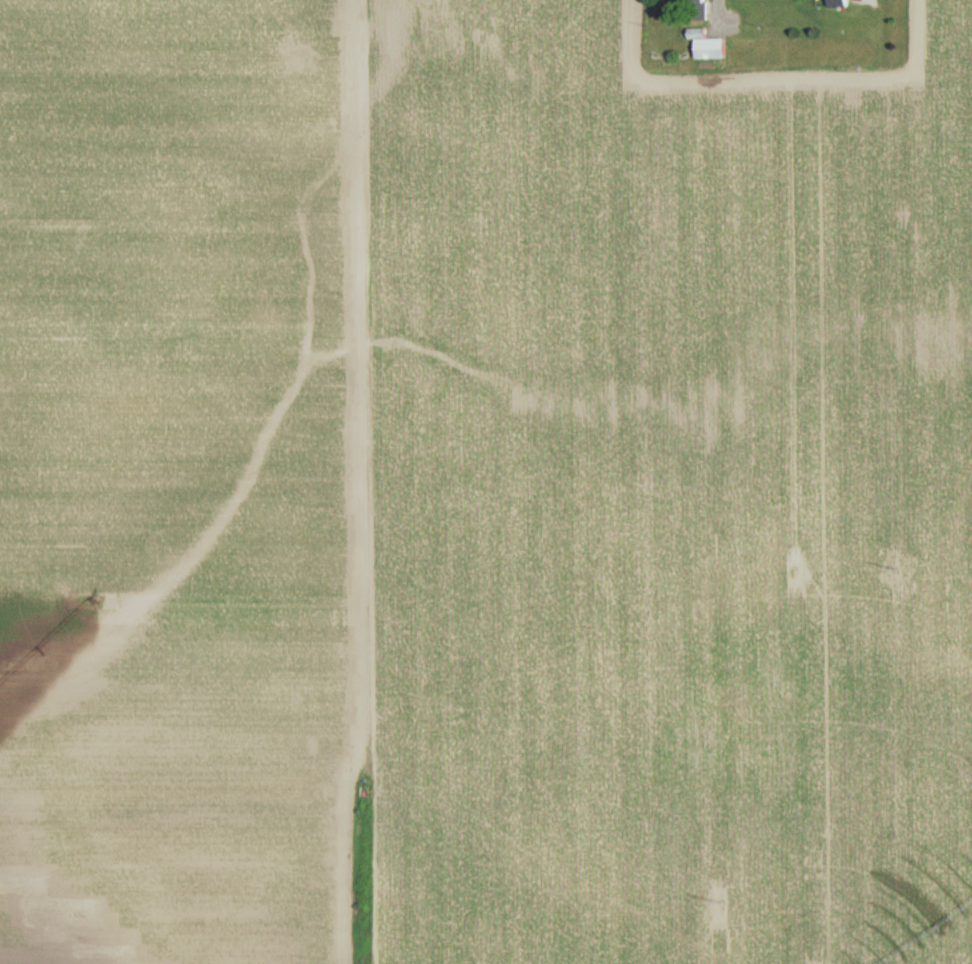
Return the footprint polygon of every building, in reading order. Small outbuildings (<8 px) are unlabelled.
[(730,60),(730,40),(710,40),(710,30),(696,30),(696,60),(730,60)]
